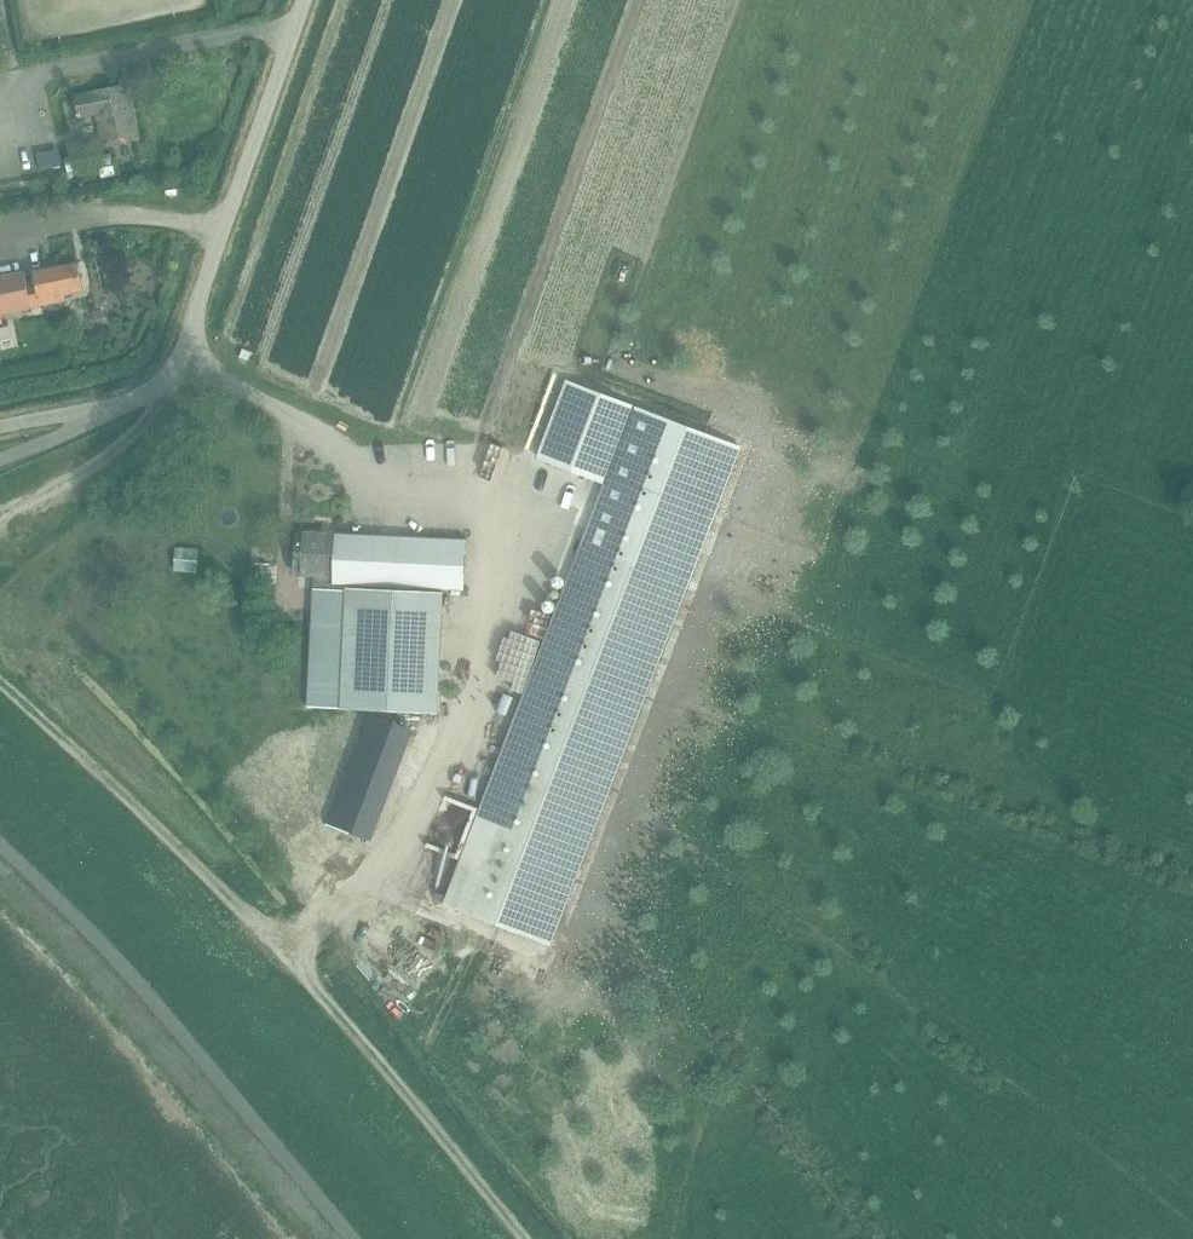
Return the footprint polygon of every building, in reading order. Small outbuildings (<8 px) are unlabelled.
[(101,141),(136,134),(126,85),(74,95),(78,117),(95,113),(101,141)] [(25,283),(23,270),(0,274),(0,310),(30,304),(29,300),(40,298),(41,302),(64,297),(63,289),(82,285),(78,266),(35,275),(36,280),(25,283)] [(538,457),(606,483),(445,903),(548,943),(738,446),(567,381),(538,457)] [(438,713),(444,585),(463,586),(465,540),(297,531),(295,572),(314,573),(312,620),(308,706),(438,713)]
